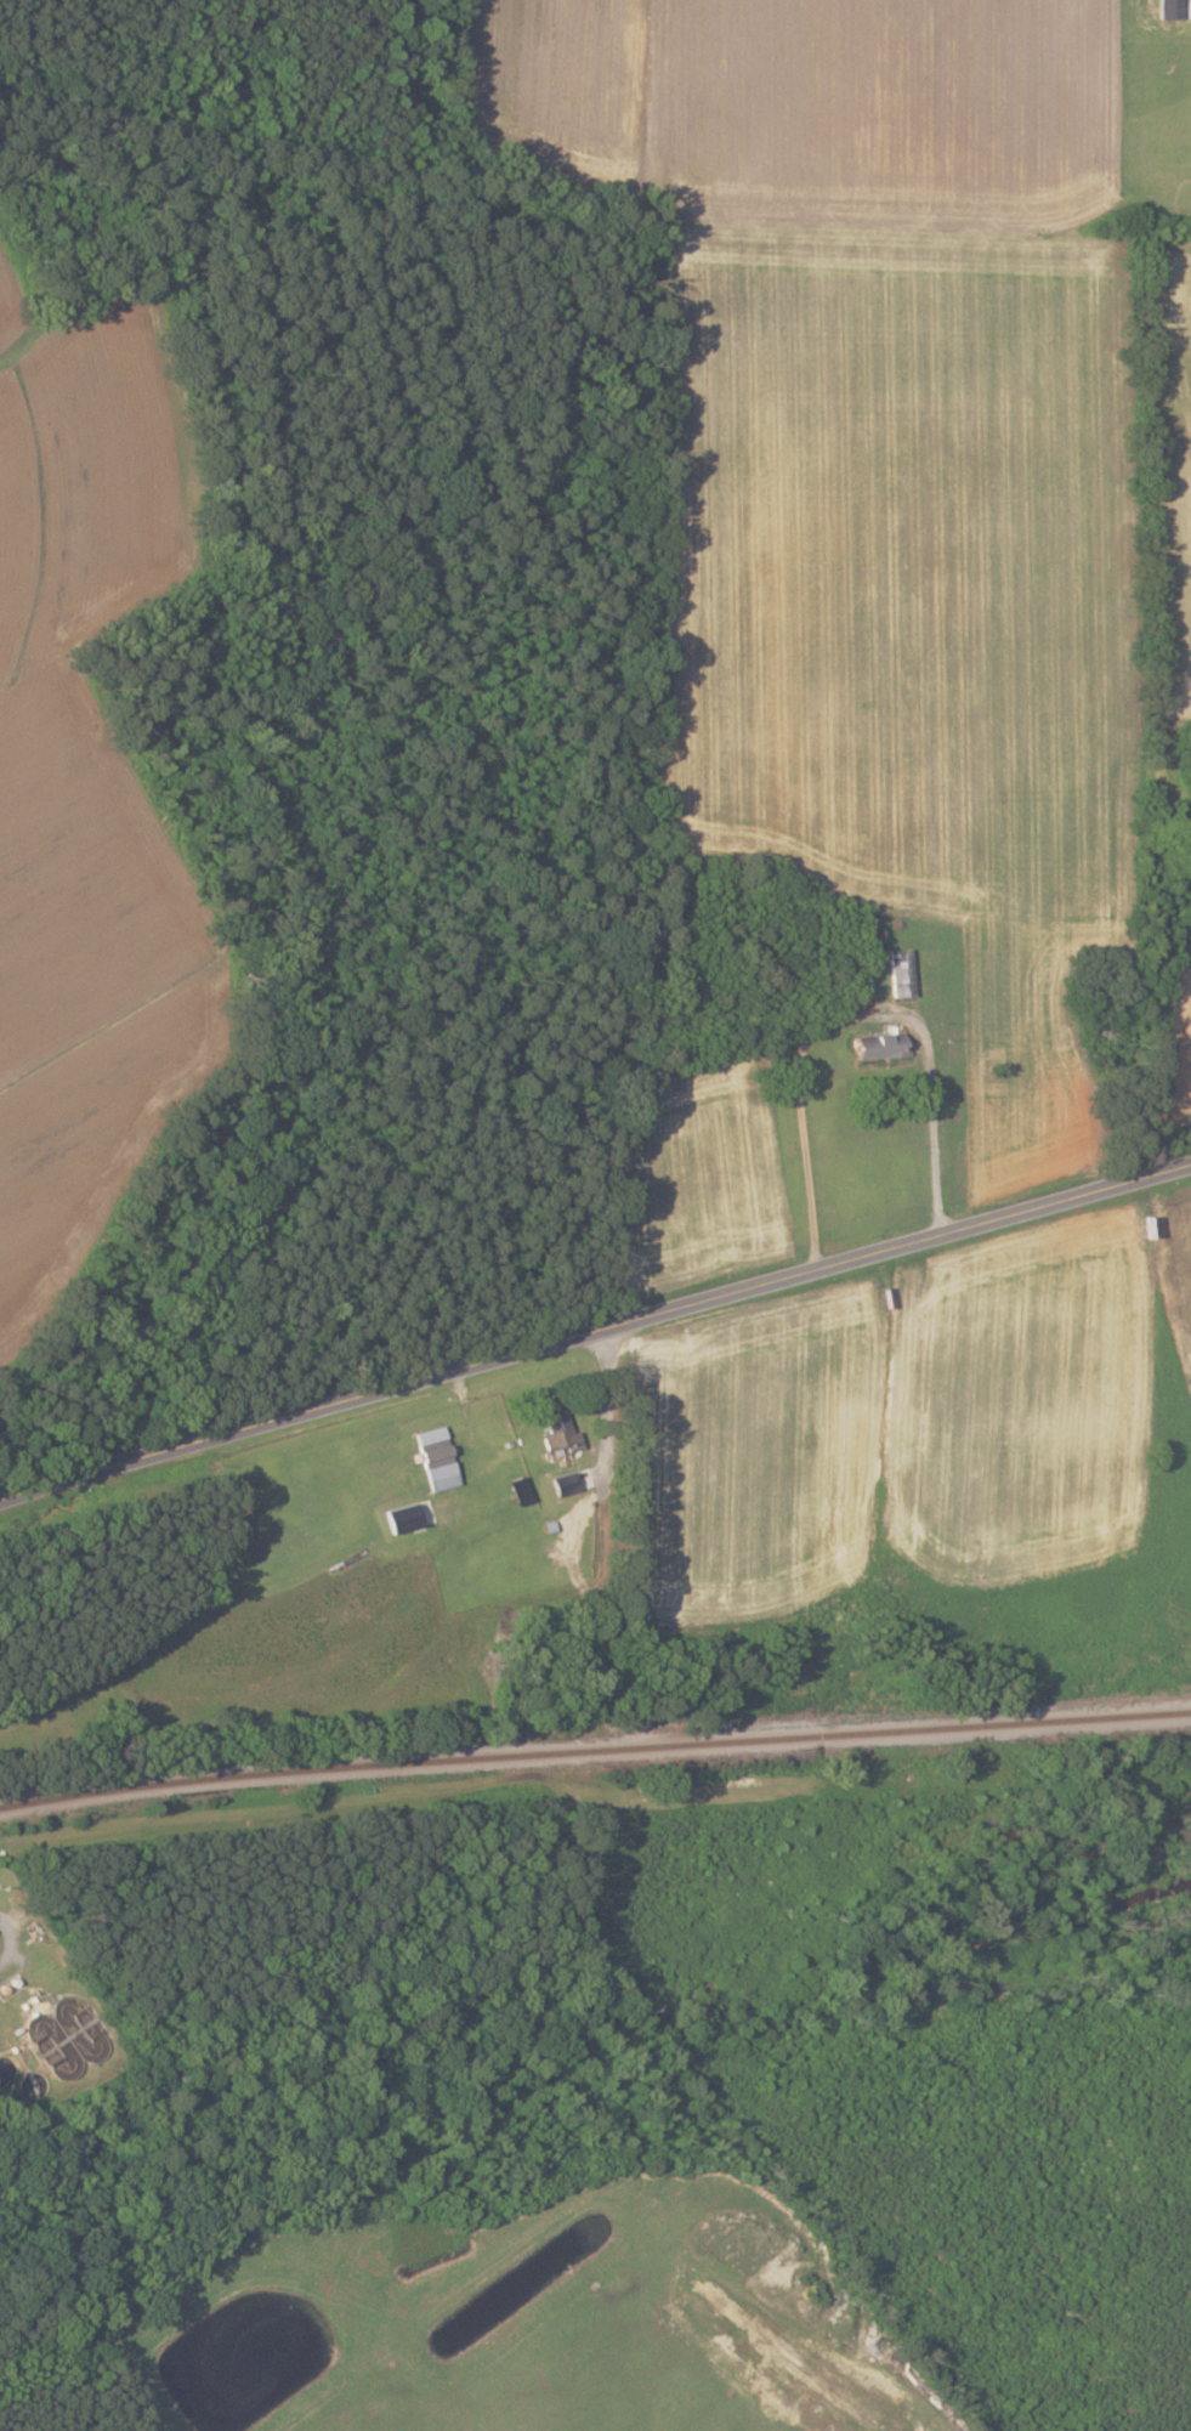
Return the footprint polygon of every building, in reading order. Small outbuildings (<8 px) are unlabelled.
[(889,950),(890,997),(912,997),(911,950),(889,950)] [(855,1035),(855,1058),(906,1058),(906,1035),(855,1035)] [(574,1443),(563,1396),(539,1402),(546,1433),(541,1434),(545,1450),(574,1443)] [(413,1433),(425,1480),(454,1473),(442,1426),(413,1433)] [(577,1491),(596,1483),(590,1467),(572,1474),(571,1471),(549,1479),(555,1497),(577,1489),(577,1491)] [(509,1481),(518,1506),(531,1501),(521,1477),(509,1481)] [(381,1511),(389,1535),(420,1525),(413,1501),(381,1511)]
